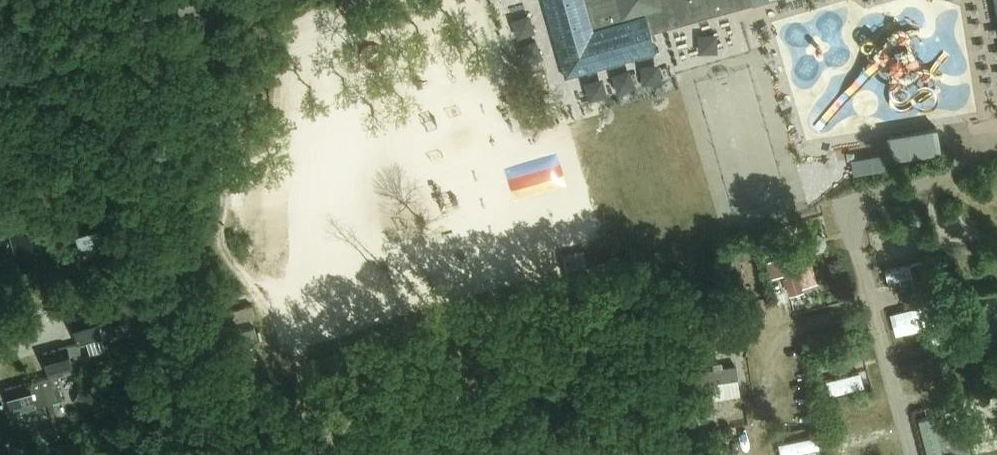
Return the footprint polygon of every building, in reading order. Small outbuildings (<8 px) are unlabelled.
[(554,37),(565,77),(583,72),(655,52),(651,36),(649,31),(752,2),(752,0),(544,0),(554,37)] [(942,149),(938,126),(887,134),(891,158),(942,149)] [(883,154),(853,159),(856,173),(885,168),(883,154)] [(78,249),(103,243),(97,218),(72,225),(78,249)] [(45,260),(35,226),(10,234),(20,267),(45,260)] [(779,257),(767,260),(771,276),(784,272),(790,291),(802,287),(801,285),(816,281),(807,248),(792,253),(791,251),(779,255),(779,257)] [(734,255),(709,262),(717,292),(742,286),(734,255)] [(252,304),(231,309),(234,321),(255,315),(252,304)] [(40,379),(6,388),(12,413),(36,406),(63,398),(58,382),(61,381),(59,374),(76,370),(71,351),(82,348),(80,342),(101,337),(95,315),(73,321),(78,342),(68,345),(43,352),(50,376),(40,379)] [(701,320),(704,339),(733,334),(729,315),(701,320)] [(255,326),(237,331),(240,341),(257,336),(255,326)] [(869,364),(824,378),(828,393),(874,379),(869,364)] [(693,400),(733,394),(731,378),(733,378),(731,365),(689,370),(693,400)] [(982,448),(996,442),(983,407),(969,413),(982,448)] [(945,454),(936,415),(921,419),(929,454),(945,454)] [(824,450),(821,432),(780,439),(783,454),(800,454),(824,450)] [(885,438),(834,449),(836,454),(889,454),(885,438)]
